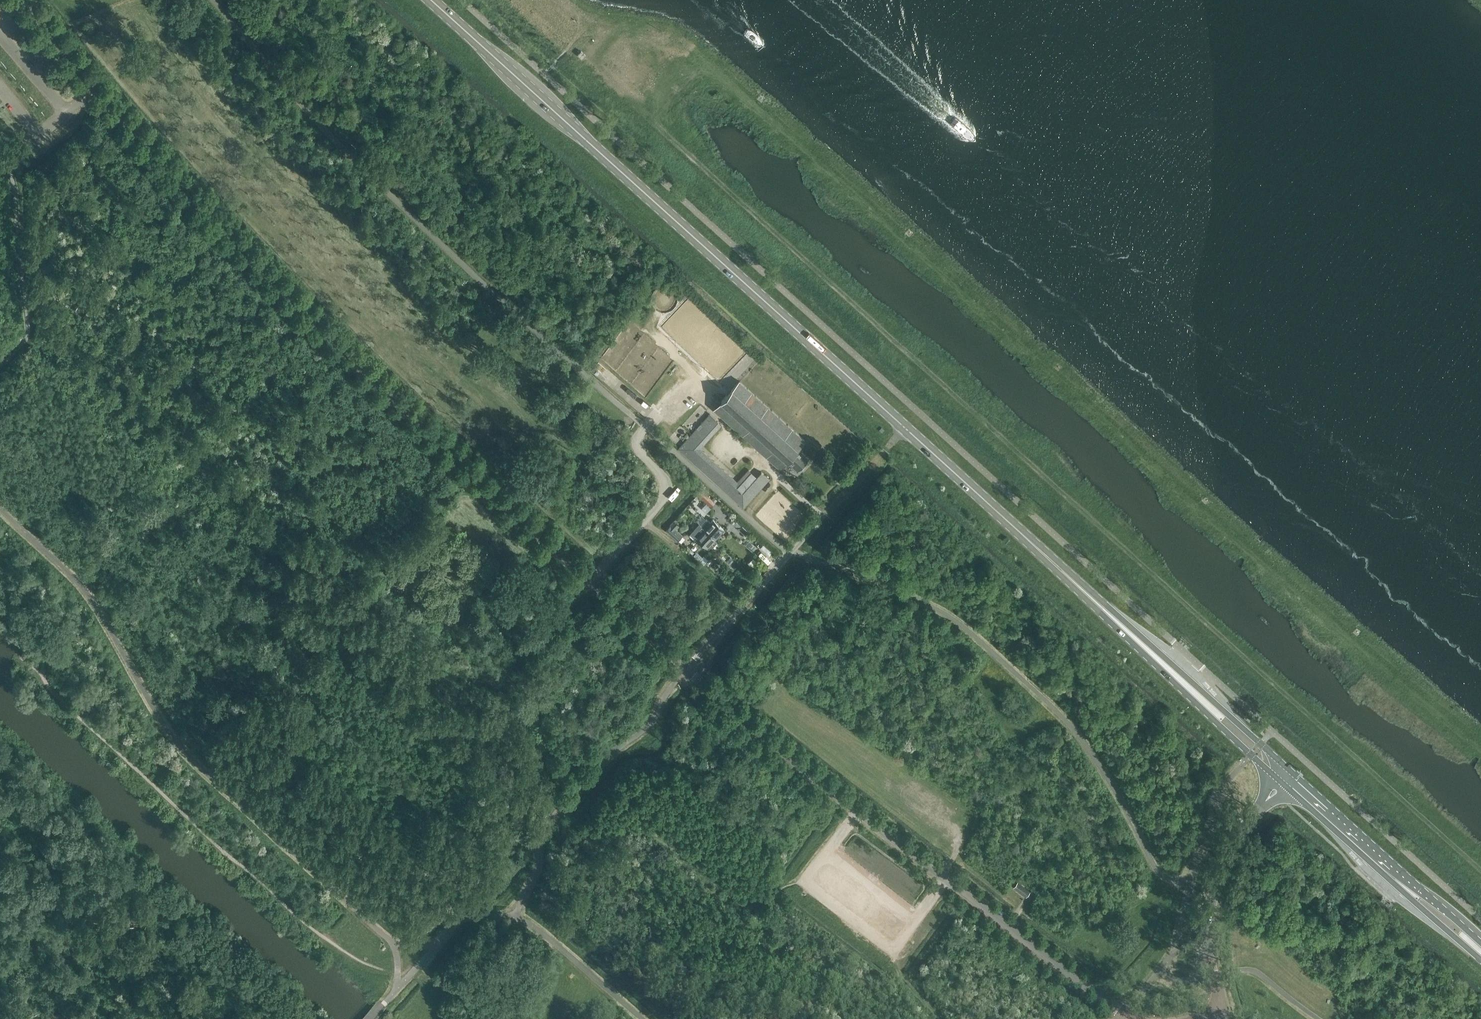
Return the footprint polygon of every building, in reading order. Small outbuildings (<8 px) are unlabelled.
[(577,55),(582,59),(586,55),(581,50),(577,55)] [(809,457),(798,447),(805,439),(740,380),(714,408),(779,467),(784,462),(787,464),(789,462),(798,470),(809,457)] [(710,414),(679,448),(743,507),(770,478),(761,471),(743,491),(694,448),(718,421),(710,414)] [(702,490),(698,495),(711,507),(716,503),(702,490)] [(701,523),(716,537),(724,528),(713,518),(711,521),(706,517),(701,523)] [(666,529),(670,532),(678,540),(683,535),(675,528),(679,525),(674,521),(666,529)] [(690,533),(690,534),(693,536),(694,536),(695,537),(696,536),(707,546),(716,537),(701,523),(699,521),(689,531),(690,533)] [(1018,882),(1018,881),(1014,886),(1014,887),(1015,886),(1026,895),(1025,895),(1026,895),(1030,890),(1029,890),(1018,882)]
